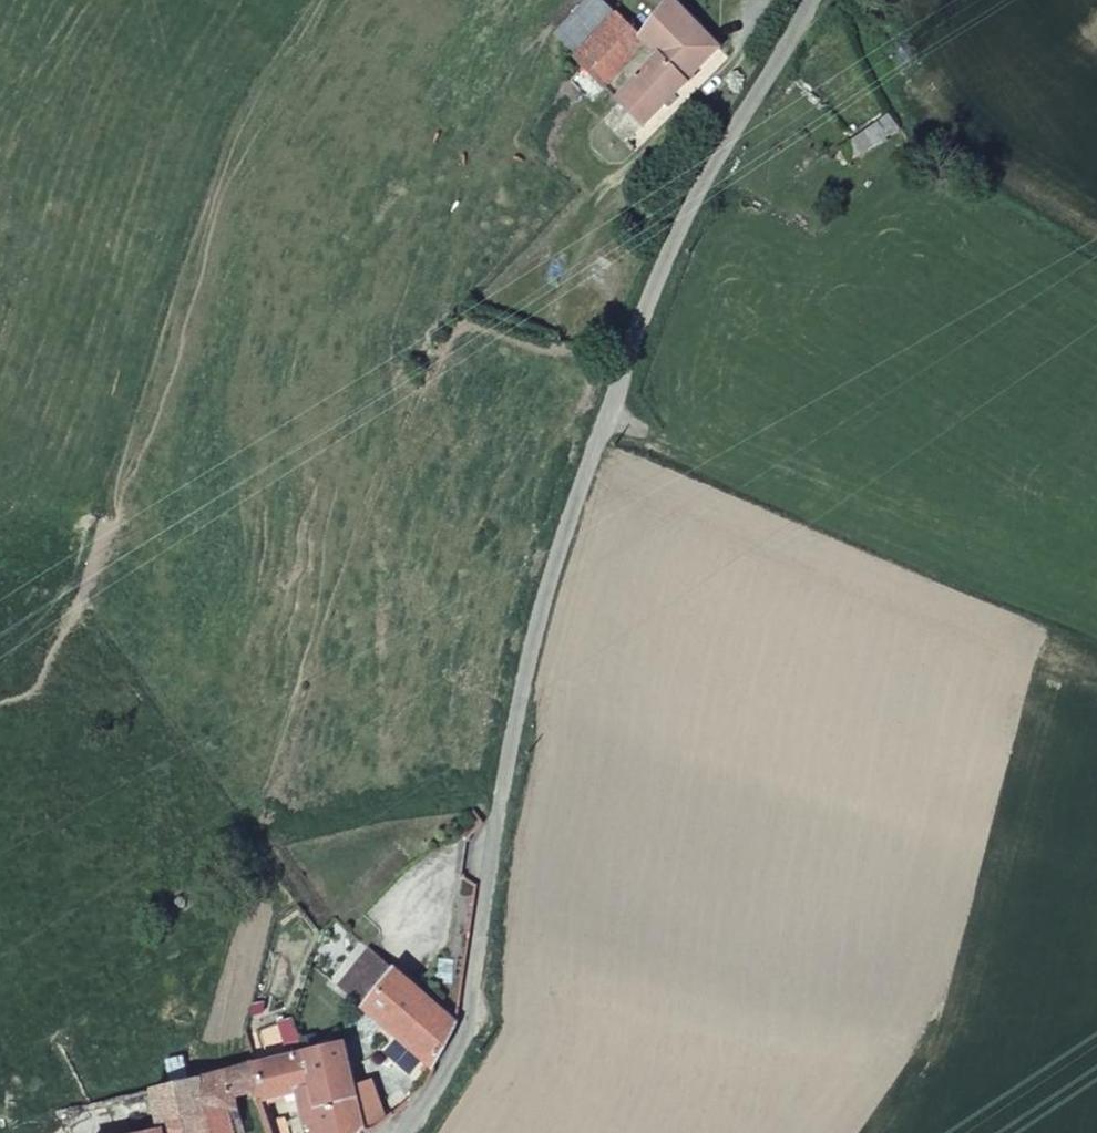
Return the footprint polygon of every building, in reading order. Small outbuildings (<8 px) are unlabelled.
[(719,45),(673,0),(667,0),(640,35),(619,14),(615,18),(599,35),(579,14),(558,35),(585,63),(570,80),(591,100),(643,44),(657,57),(618,99),(623,103),(615,111),(623,119),(617,127),(630,139),(719,45)] [(579,14),(599,35),(615,18),(597,0),(592,0),(579,14)] [(689,166),(674,156),(667,167),(682,177),(689,166)] [(457,1022),(457,1020),(371,948),(341,985),(436,1069),(457,1022)] [(341,1044),(301,1054),(315,1111),(356,1101),(341,1044)] [(260,1087),(257,1088),(261,1100),(297,1091),(305,1114),(315,1111),(301,1054),(255,1064),(260,1087)] [(153,1089),(162,1129),(146,1132),(246,1132),(236,1094),(257,1088),(260,1087),(255,1064),(153,1089)] [(315,1111),(320,1132),(359,1132),(363,1128),(356,1101),(315,1111)]
